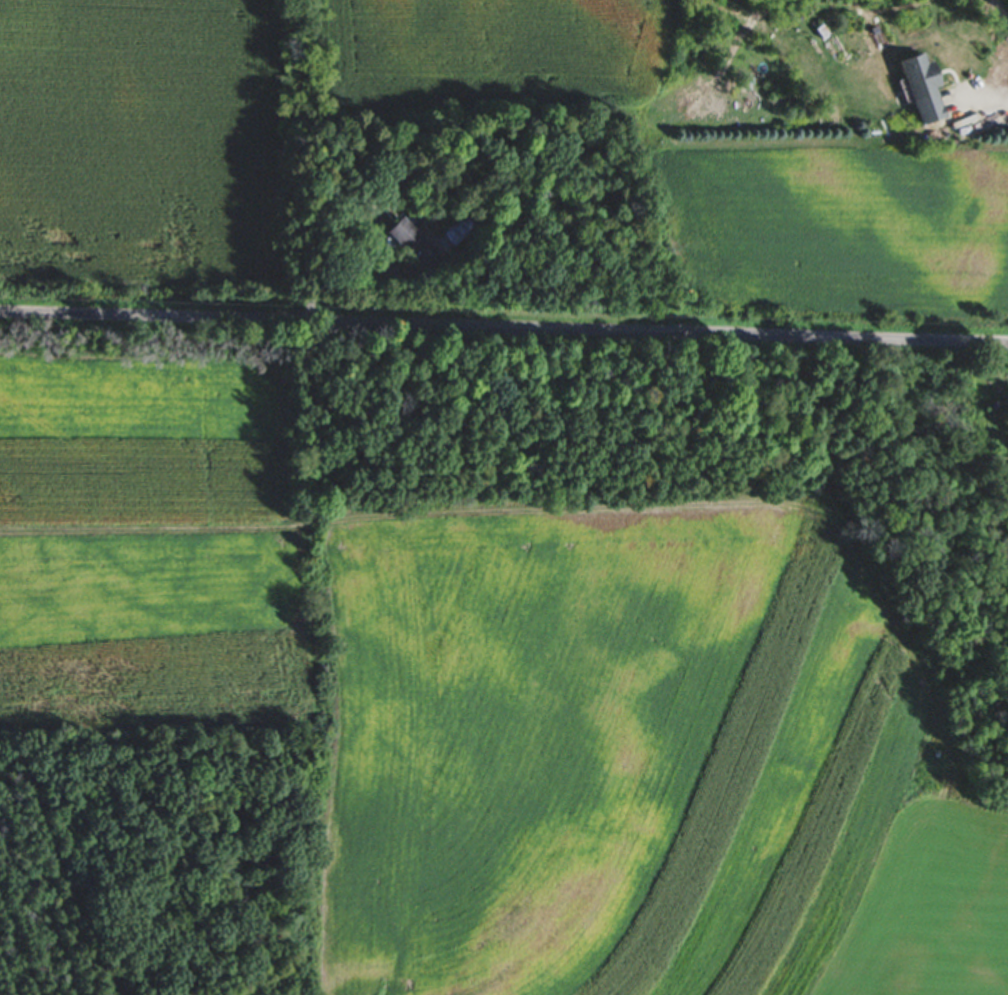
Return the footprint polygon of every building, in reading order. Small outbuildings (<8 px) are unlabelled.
[(898,60),(917,125),(943,118),(933,86),(937,85),(930,61),(924,63),(921,53),(898,60)] [(474,228),(461,215),(442,235),(455,247),(474,228)] [(438,254),(400,216),(384,233),(422,270),(438,254)]
